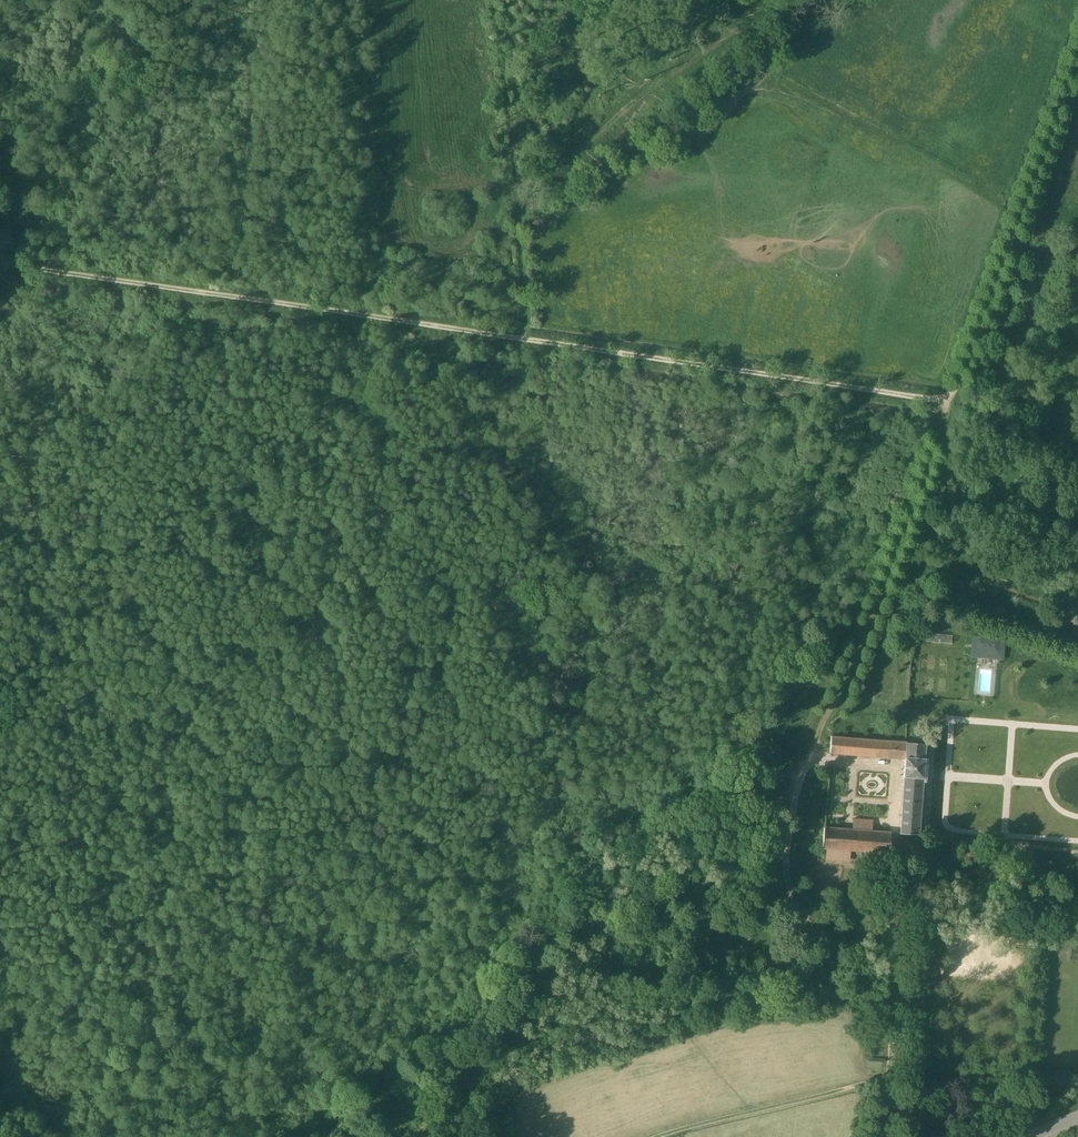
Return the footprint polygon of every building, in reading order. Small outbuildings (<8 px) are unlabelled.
[(971,657),(1005,658),(1006,638),(972,636),(971,657)] [(926,743),(830,737),(829,753),(905,758),(900,834),(919,835),(926,743)] [(891,833),(873,832),(873,820),(853,818),(852,830),(823,829),(822,849),(890,854),(891,833)]
